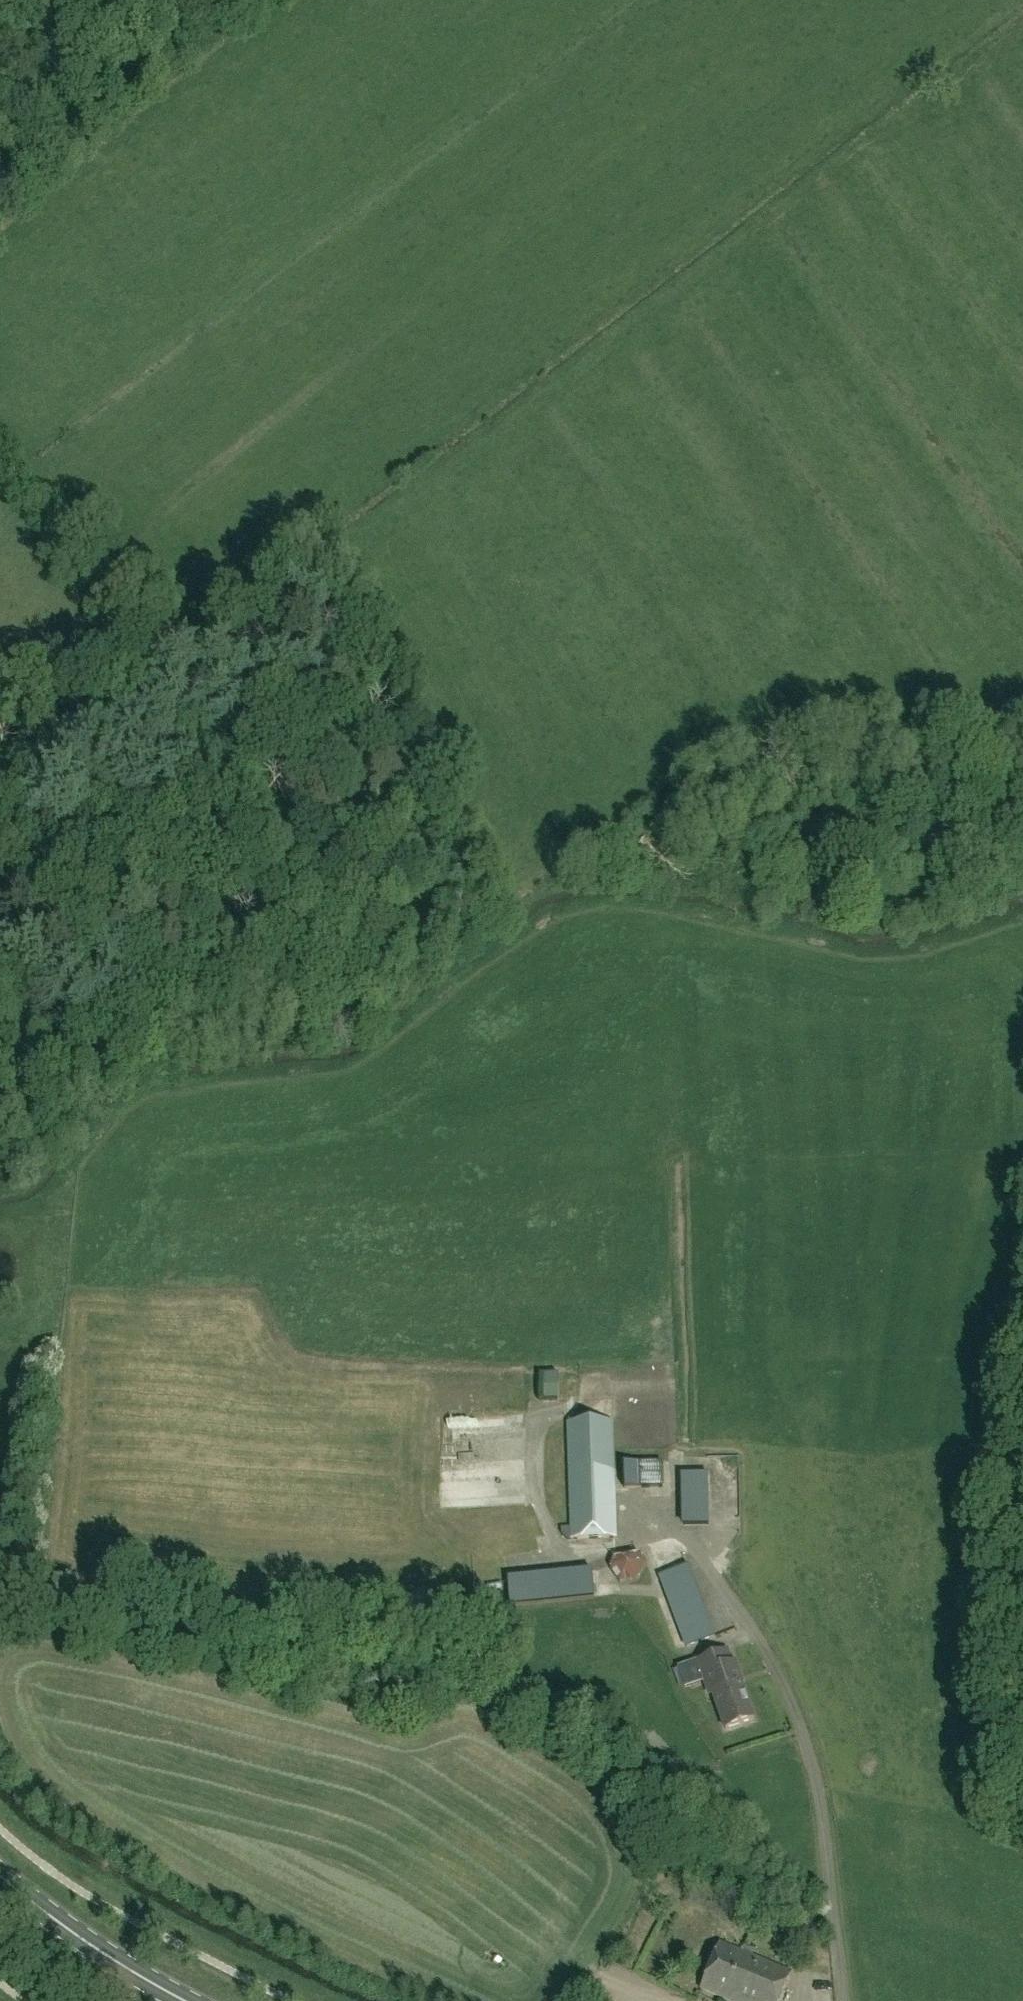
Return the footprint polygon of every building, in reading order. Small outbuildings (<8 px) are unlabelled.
[(571,1540),(615,1538),(611,1421),(567,1422),(571,1540)] [(624,1488),(643,1486),(665,1486),(664,1462),(641,1462),(623,1463),(624,1488)] [(708,1473),(682,1473),(683,1525),(709,1524),(708,1473)] [(476,1515),(477,1494),(449,1492),(448,1514),(476,1515)] [(686,1646),(713,1636),(678,1542),(652,1552),(686,1646)] [(618,1555),(625,1582),(652,1575),(645,1548),(618,1555)] [(543,1574),(546,1600),(575,1597),(595,1595),(593,1569),(543,1574)] [(754,1718),(741,1682),(742,1681),(734,1660),(731,1662),(726,1649),(697,1660),(709,1694),(713,1692),(726,1728),(754,1718)] [(790,1972),(720,1942),(701,1988),(731,2000),(778,2000),(790,1972)]
